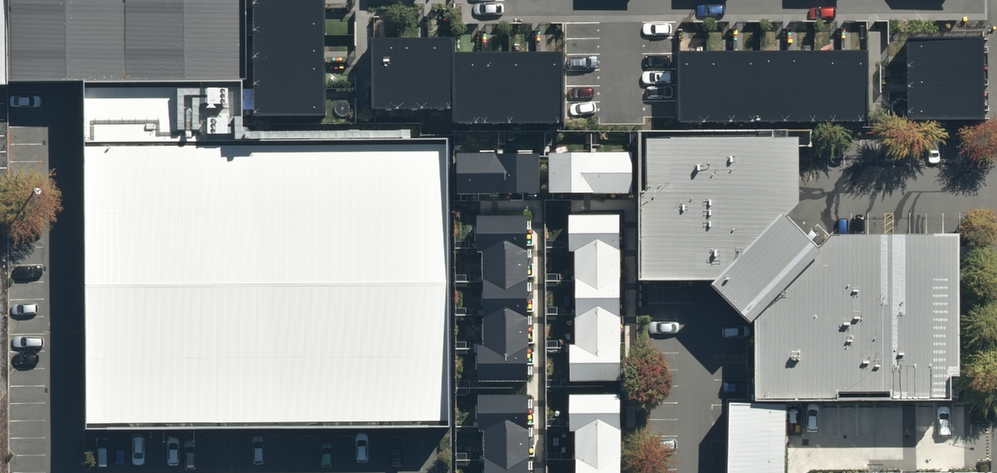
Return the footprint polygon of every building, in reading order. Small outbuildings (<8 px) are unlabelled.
[(9,79),(83,78),(243,75),(242,0),(8,0),(9,79)] [(260,114),(327,115),(327,0),(261,0),(260,114)] [(459,35),(372,36),(373,109),(456,108),(456,122),(565,120),(564,53),(459,55),(459,35)] [(985,120),(984,38),(905,38),(906,120),(985,120)] [(869,51),(679,52),(679,120),(869,119),(869,51)] [(243,75),(83,78),(86,433),(451,431),(450,137),(241,139),(243,75)] [(646,281),(711,281),(729,299),(754,323),(754,399),(953,398),(953,236),(830,234),(816,249),(795,228),(782,215),(793,204),(790,141),(646,142),(646,281)] [(550,152),(550,194),(633,193),(633,152),(550,152)] [(541,153),(459,153),(459,193),(541,193),(541,153)] [(620,214),(569,215),(570,251),(576,251),(577,345),(571,345),(571,382),(621,381),(620,214)] [(526,215),(477,216),(478,252),(484,252),(485,344),(479,345),(480,381),(529,380),(526,215)] [(479,393),(479,431),(486,431),(486,472),(531,472),(531,393),(479,393)] [(570,397),(570,433),(577,433),(577,472),(620,472),(620,397),(570,397)] [(731,404),(729,472),(784,472),(786,405),(731,404)]
